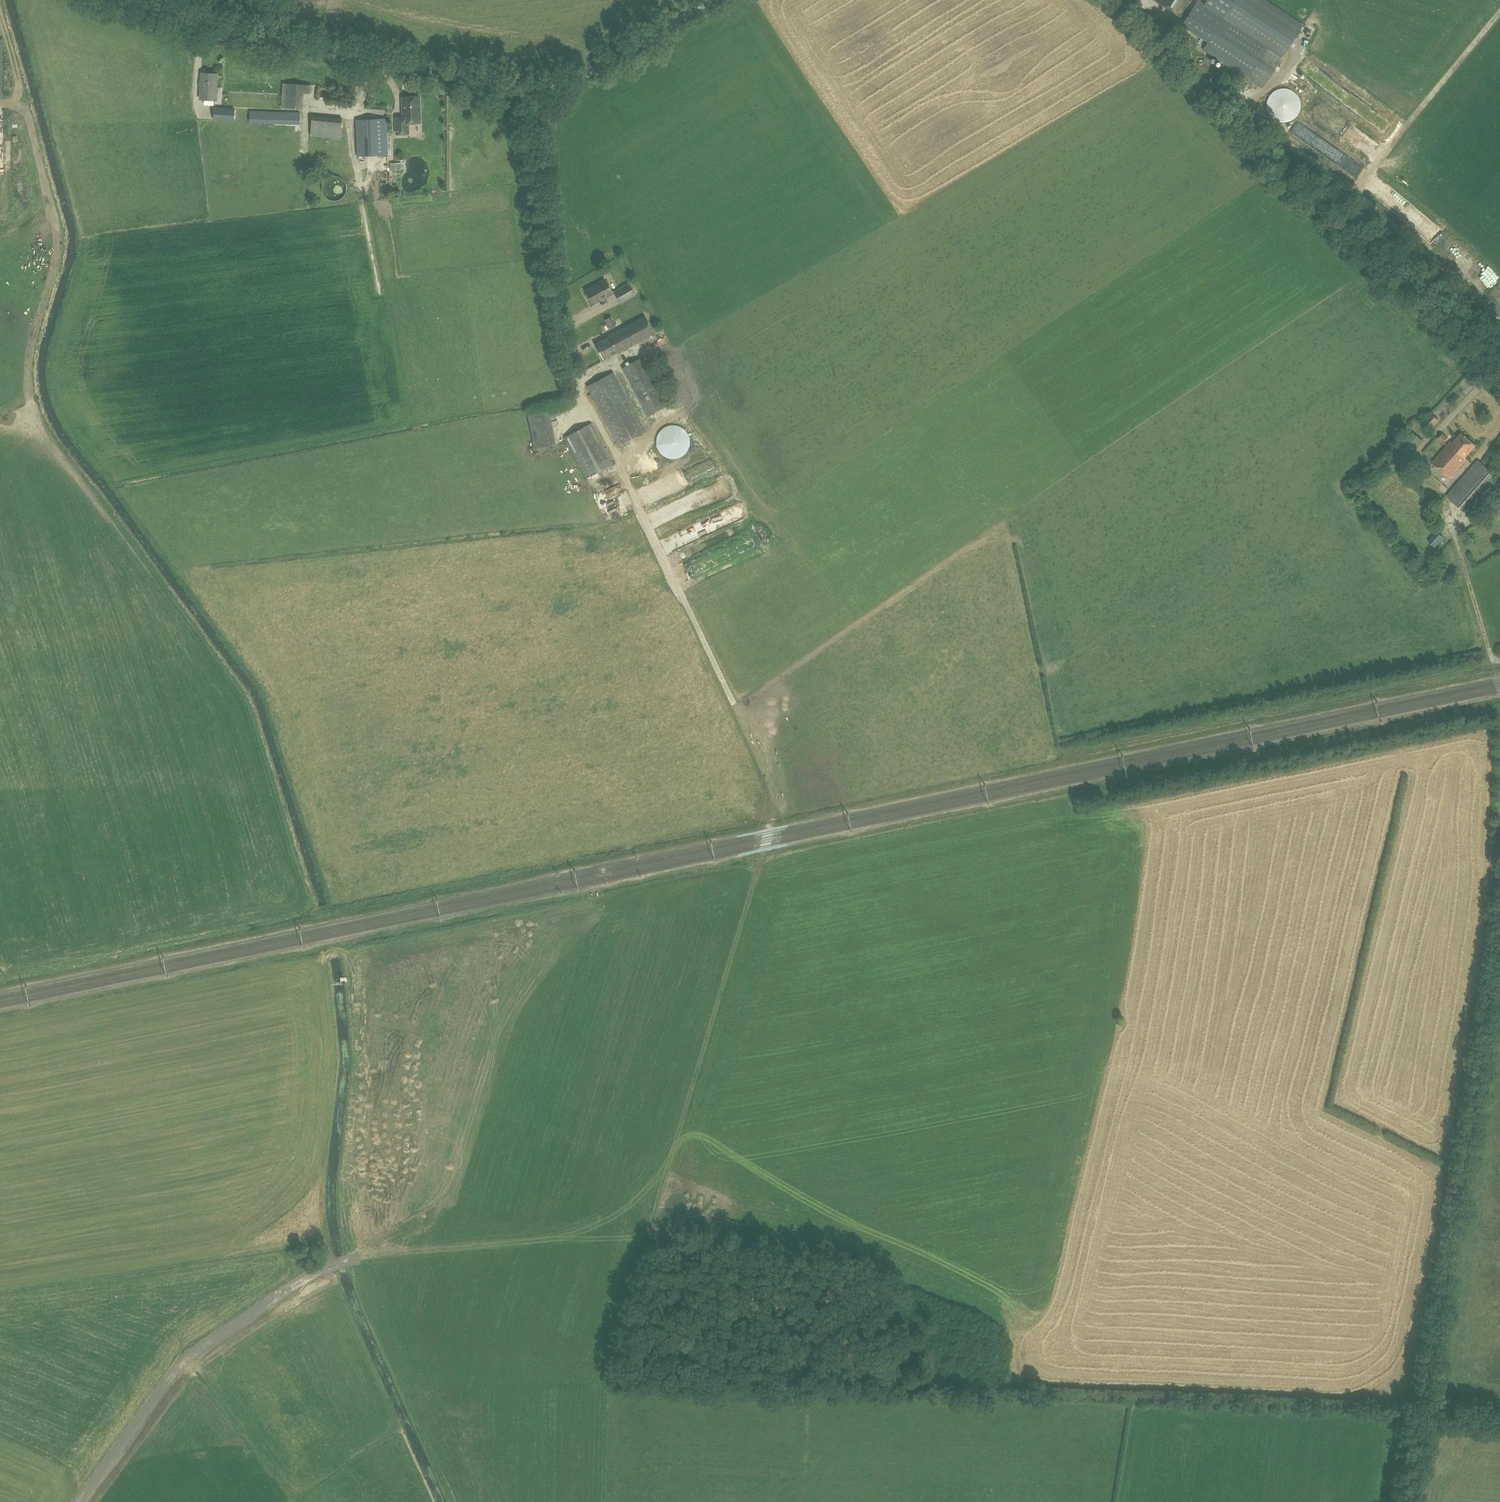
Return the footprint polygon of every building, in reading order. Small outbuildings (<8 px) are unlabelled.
[(1181,15),(1190,0),(1157,0),(1156,1),(1181,15)] [(1204,31),(1219,8),(1207,0),(1204,0),(1190,21),(1204,31)] [(1247,79),(1262,88),(1303,26),(1263,0),(1234,0),(1225,15),(1203,49),(1247,79)] [(202,73),(200,99),(215,100),(217,74),(202,73)] [(283,83),(281,107),(303,109),(304,93),(310,94),(311,85),(283,83)] [(1267,104),(1267,108),(1268,111),(1270,114),(1272,117),(1275,119),(1278,121),(1282,121),(1285,121),(1289,121),(1292,119),(1295,117),(1297,114),(1299,111),(1300,107),(1300,104),(1300,100),(1298,97),(1296,94),(1293,91),(1290,89),(1287,88),(1283,88),(1280,88),(1276,90),(1273,92),(1271,94),(1269,97),(1267,101),(1267,104)] [(403,118),(396,118),(397,134),(409,133),(408,123),(420,122),(419,96),(402,97),(403,118)] [(1323,123),(1333,112),(1323,102),(1312,114),(1323,123)] [(214,120),(234,121),(235,108),(215,107),(214,120)] [(249,110),(249,123),(300,124),(300,112),(249,110)] [(313,116),(311,136),(340,138),(341,118),(313,116)] [(387,118),(355,119),(356,156),(388,155),(387,135),(387,118)] [(586,290),(593,304),(612,293),(605,279),(586,290)] [(614,291),(620,303),(635,295),(628,283),(614,291)] [(596,343),(604,358),(617,352),(618,353),(654,333),(645,315),(608,335),(608,336),(596,343)] [(605,319),(609,328),(614,326),(609,317),(605,319)] [(622,367),(648,416),(667,405),(641,357),(622,367)] [(586,386),(618,445),(645,431),(614,371),(586,386)] [(528,414),(534,449),(556,444),(549,410),(528,414)] [(1421,423),(1430,430),(1439,420),(1430,412),(1421,423)] [(1424,428),(1416,420),(1411,426),(1418,433),(1424,428)] [(564,437),(568,444),(586,478),(613,463),(592,423),(564,437)] [(656,443),(657,446),(658,450),(660,453),(663,455),(666,457),(670,458),(673,458),(677,458),(680,457),(683,455),(686,452),(688,449),(689,445),(690,442),(689,438),(688,435),(686,432),(684,429),(681,427),(678,425),(674,425),(671,425),(667,426),(664,427),(661,430),(659,432),(657,436),(656,439),(656,443)] [(1433,462),(1450,477),(1466,459),(1465,457),(1475,445),(1462,433),(1452,443),(1451,442),(1433,462)] [(1438,438),(1443,442),(1447,437),(1442,433),(1438,438)] [(646,460),(649,467),(659,463),(656,456),(646,460)] [(1473,519),(1499,488),(1499,478),(1478,460),(1446,495),(1473,519)] [(729,489),(705,500),(710,511),(734,499),(729,489)] [(673,503),(675,510),(683,507),(680,500),(673,503)] [(1428,540),(1435,547),(1444,537),(1436,530),(1428,540)]
